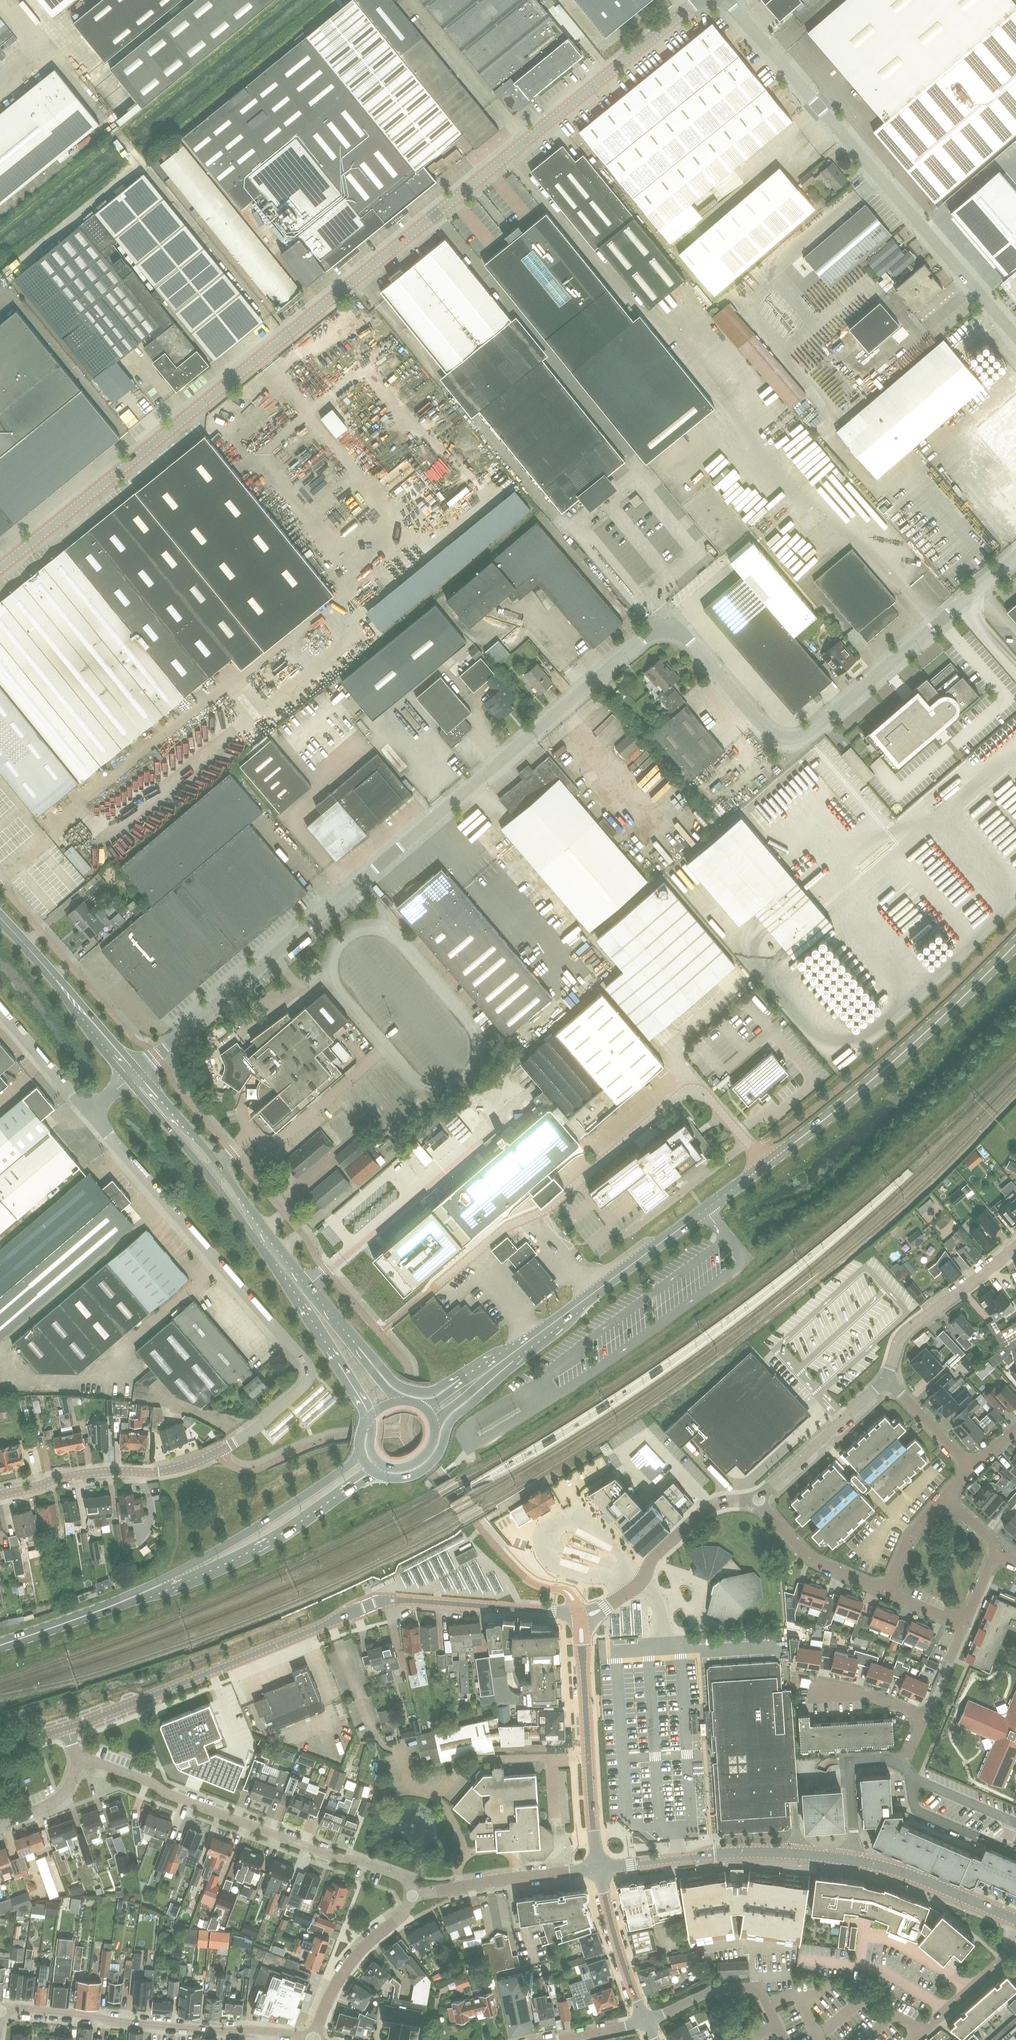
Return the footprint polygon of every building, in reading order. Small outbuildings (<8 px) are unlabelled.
[(75,0),(39,0),(53,18),(75,0)] [(105,61),(180,0),(100,0),(73,21),(105,61)] [(110,67),(142,106),(272,0),(193,0),(110,67)] [(499,129),(393,0),(354,0),(475,148),(499,129)] [(582,54),(538,0),(420,0),(512,111),(582,54)] [(605,35),(648,0),(577,0),(605,35)] [(802,1),(801,0),(762,0),(780,20),(802,1)] [(1015,132),(1015,0),(844,0),(808,31),(884,121),(873,130),(934,202),(1015,132)] [(712,23),(579,131),(601,157),(597,160),(600,164),(604,161),(670,243),(702,217),(691,203),(792,120),(712,23)] [(270,201),(298,236),(280,251),(305,283),(307,285),(338,259),(339,261),(338,263),(357,248),(357,247),(353,250),(351,248),(384,221),(386,224),(406,208),(404,206),(436,179),(423,164),(416,170),(307,35),(182,137),(227,192),(241,210),(257,197),(264,206),(270,201)] [(101,123),(56,67),(0,113),(0,205),(101,123)] [(279,309),(301,290),(180,142),(173,148),(176,151),(160,164),(268,297),(268,296),(279,309)] [(562,144),(530,170),(545,189),(594,249),(598,245),(648,308),(685,278),(595,168),(600,164),(597,160),(592,164),(583,153),(575,160),(562,144)] [(457,158),(463,153),(458,147),(452,152),(457,158)] [(835,189),(847,179),(832,162),(820,172),(835,189)] [(148,167),(98,204),(210,354),(260,316),(148,167)] [(950,212),(1007,278),(1003,282),(1014,294),(1011,297),(1015,301),(1015,300),(1015,189),(999,169),(950,212)] [(805,187),(816,178),(809,171),(798,180),(805,187)] [(770,175),(679,253),(714,294),(815,208),(788,177),(779,185),(770,175)] [(822,198),(817,201),(822,207),(827,203),(822,198)] [(907,265),(910,263),(915,258),(908,250),(904,253),(889,235),(891,234),(865,203),(803,256),(830,286),(864,257),(880,275),(889,267),(895,275),(907,265)] [(714,407),(639,314),(632,319),(554,221),(546,212),(523,231),(518,225),(519,225),(518,224),(504,236),(505,236),(509,242),(484,262),(645,462),(714,407)] [(177,390),(209,364),(158,302),(90,218),(79,227),(80,228),(15,281),(100,385),(112,375),(119,384),(130,375),(117,360),(143,338),(148,343),(143,347),(154,360),(153,361),(177,390)] [(392,280),(380,290),(562,511),(585,493),(591,500),(607,488),(601,480),(625,460),(606,437),(542,358),(511,319),(455,251),(456,250),(445,237),(403,271),(400,267),(401,267),(400,266),(388,276),(389,277),(389,276),(392,280)] [(910,263),(907,265),(913,273),(894,288),(914,311),(942,287),(932,275),(930,277),(928,274),(931,271),(924,263),(916,270),(910,263)] [(801,394),(805,390),(729,297),(712,310),(757,366),(769,356),(784,375),(777,381),(785,391),(793,384),(801,394)] [(868,351),(899,324),(879,301),(848,328),(868,351)] [(120,436),(17,310),(0,323),(0,534),(14,523),(120,436)] [(876,476),(983,385),(943,339),(837,430),(876,476)] [(135,419),(153,412),(148,398),(130,406),(135,419)] [(320,411),(336,430),(348,421),(332,402),(320,411)] [(209,676),(231,657),(241,669),(333,593),(205,435),(113,510),(90,529),(0,602),(0,768),(38,815),(209,676)] [(637,490),(630,498),(637,504),(644,497),(637,490)] [(573,517),(587,506),(579,497),(566,508),(573,517)] [(926,543),(945,525),(940,520),(921,538),(926,543)] [(506,546),(536,581),(592,647),(622,622),(536,521),(506,546)] [(297,536),(301,545),(310,540),(306,531),(297,536)] [(752,542),(730,561),(742,575),(794,635),(817,616),(752,542)] [(506,546),(446,598),(469,626),(476,633),(512,602),(529,588),(536,581),(506,546)] [(784,547),(776,551),(779,556),(786,552),(784,547)] [(867,642),(899,614),(890,604),(896,599),(852,548),(814,580),(858,632),(858,631),(867,642)] [(769,685),(793,713),(832,680),(794,635),(742,575),(703,608),(769,685)] [(1007,611),(1015,622),(1015,603),(1007,611)] [(342,680),(373,718),(467,642),(436,604),(342,680)] [(309,622),(316,640),(329,635),(322,617),(309,622)] [(499,640),(485,652),(497,666),(510,654),(499,640)] [(823,656),(838,673),(839,674),(855,660),(840,642),(823,656)] [(459,675),(473,692),(486,681),(496,692),(483,703),(497,720),(512,707),(508,703),(515,697),(480,657),(459,675)] [(664,704),(673,715),(678,711),(673,705),(682,697),(671,685),(680,676),(667,661),(664,664),(659,658),(644,672),(656,686),(658,683),(664,690),(661,692),(668,700),(664,704)] [(539,692),(551,682),(536,664),(524,674),(539,692)] [(943,727),(960,712),(980,695),(962,675),(961,676),(952,665),(931,683),(929,680),(927,678),(912,690),(917,696),(914,698),(910,694),(906,698),(909,701),(906,704),(904,701),(865,735),(878,750),(884,744),(891,751),(889,752),(899,764),(933,735),(930,732),(933,729),(936,733),(941,729),(938,726),(940,723),(943,727)] [(471,711),(440,676),(416,697),(442,728),(438,732),(451,747),(458,741),(457,739),(471,727),(463,718),(471,711)] [(330,704),(334,700),(322,687),(318,691),(330,704)] [(817,702),(822,698),(819,694),(813,698),(817,702)] [(685,704),(678,711),(673,715),(652,733),(691,779),(725,750),(685,704)] [(186,730),(193,726),(190,720),(183,724),(186,730)] [(273,731),(277,739),(294,730),(289,722),(273,731)] [(179,731),(163,741),(168,748),(183,738),(179,731)] [(623,756),(641,741),(632,731),(614,746),(623,756)] [(280,811),(311,785),(271,738),(240,764),(280,811)] [(846,750),(842,754),(858,773),(867,765),(860,757),(855,761),(846,750)] [(163,774),(185,761),(179,751),(118,787),(127,802),(145,792),(144,791),(166,778),(163,774)] [(323,812),(307,825),(336,860),(412,794),(408,790),(413,786),(405,777),(401,781),(383,760),(377,753),(316,804),(323,812)] [(589,930),(647,880),(646,880),(574,795),(579,790),(549,755),(533,769),(528,764),(518,773),(523,778),(499,798),(514,816),(501,827),(508,836),(524,855),(589,930)] [(253,939),(308,891),(249,823),(263,811),(230,773),(121,866),(153,904),(102,948),(126,976),(129,973),(161,1011),(250,935),(253,939)] [(166,818),(177,812),(172,803),(161,809),(166,818)] [(793,955),(832,922),(740,815),(686,861),(739,923),(754,910),(793,955)] [(468,837),(488,822),(484,816),(463,831),(468,837)] [(139,838),(148,837),(147,824),(137,825),(139,838)] [(78,865),(90,857),(75,832),(62,840),(78,865)] [(508,836),(469,869),(486,888),(490,884),(491,885),(474,905),(477,908),(499,883),(495,879),(524,855),(508,836)] [(66,854),(60,857),(63,864),(70,860),(66,854)] [(37,867),(34,876),(42,878),(45,869),(37,867)] [(506,1035),(552,996),(477,908),(474,905),(442,867),(396,906),(506,1035)] [(692,1001),(735,964),(664,881),(597,938),(625,970),(606,986),(649,1037),(685,1007),(687,1009),(694,1003),(692,1001)] [(24,883),(18,889),(21,893),(28,888),(24,883)] [(95,883),(85,891),(92,899),(101,891),(95,883)] [(522,887),(528,896),(534,892),(528,883),(522,887)] [(539,898),(534,902),(542,910),(547,905),(539,898)] [(94,912),(84,900),(67,915),(74,923),(76,921),(80,925),(94,912)] [(97,910),(94,912),(80,925),(90,937),(106,924),(108,926),(112,923),(110,920),(108,918),(105,920),(97,910)] [(126,920),(119,912),(110,920),(112,923),(116,928),(126,920)] [(559,915),(551,919),(556,930),(564,927),(559,915)] [(566,937),(572,942),(583,932),(577,926),(566,937)] [(604,961),(591,947),(593,945),(588,940),(577,951),(595,970),(604,961)] [(338,1041),(331,1047),(328,1044),(334,1038),(330,1034),(349,1018),(324,990),(306,1006),(306,1005),(293,1017),(288,1010),(251,1038),(251,1039),(252,1038),(255,1041),(254,1042),(245,1050),(242,1047),(230,1056),(233,1062),(233,1068),(230,1075),(243,1083),(250,1072),(254,1074),(262,1080),(261,1082),(259,1086),(258,1090),(259,1094),(260,1098),(262,1102),(263,1104),(257,1109),(268,1122),(276,1131),(296,1114),(344,1073),(338,1066),(343,1061),(342,1060),(350,1054),(338,1041)] [(549,1106),(578,1138),(664,1065),(602,992),(520,1063),(543,1089),(538,1094),(533,1098),(541,1108),(546,1103),(549,1106)] [(505,1040),(502,1036),(492,1044),(496,1048),(505,1040)] [(4,1069),(15,1060),(0,1042),(0,1072),(4,1069)] [(760,1096),(788,1072),(771,1052),(766,1057),(766,1056),(732,1085),(748,1104),(759,1094),(760,1096)] [(1,1091),(3,1089),(3,1088),(8,1084),(0,1074),(0,1090),(1,1091)] [(0,1116),(0,1232),(79,1165),(49,1130),(51,1129),(41,1118),(55,1107),(37,1085),(0,1116)] [(432,1206),(373,1257),(404,1293),(463,1243),(463,1242),(465,1241),(466,1241),(467,1241),(468,1241),(469,1241),(469,1240),(469,1239),(469,1238),(469,1237),(471,1236),(487,1222),(487,1221),(527,1187),(549,1168),(578,1142),(579,1141),(579,1140),(578,1138),(549,1106),(510,1140),(500,1129),(484,1143),(493,1154),(440,1200),(438,1202),(438,1201),(437,1201),(436,1201),(435,1201),(435,1202),(434,1202),(434,1203),(434,1204),(434,1205),(432,1207),(432,1206)] [(472,1133),(457,1115),(445,1125),(461,1143),(472,1133)] [(601,1205),(627,1186),(643,1207),(666,1189),(663,1186),(712,1149),(688,1116),(647,1147),(648,1149),(640,1154),(639,1152),(589,1189),(601,1205)] [(297,1176),(334,1145),(321,1130),(284,1161),(297,1176)] [(440,1137),(444,1141),(449,1137),(445,1133),(440,1137)] [(380,1156),(362,1134),(336,1156),(359,1184),(380,1166),(375,1160),(380,1156)] [(425,1166),(433,1159),(418,1141),(410,1147),(425,1166)] [(970,1167),(975,1164),(970,1157),(965,1161),(970,1167)] [(1013,1171),(1015,1165),(1015,1164),(1009,1161),(1006,1167),(1013,1171)] [(322,1207),(350,1184),(337,1168),(309,1192),(322,1207)] [(527,1187),(541,1203),(563,1184),(549,1168),(527,1187)] [(121,1188),(113,1178),(102,1187),(89,1172),(0,1248),(0,1338),(121,1235),(134,1224),(121,1209),(131,1200),(121,1188)] [(1012,1180),(1001,1189),(1012,1201),(999,1211),(1010,1224),(1015,1220),(1015,1185),(1012,1180)] [(959,1188),(955,1191),(961,1198),(965,1195),(959,1188)] [(985,1209),(978,1215),(973,1220),(977,1225),(970,1231),(985,1248),(997,1238),(993,1232),(1000,1226),(985,1209)] [(961,1248),(957,1251),(970,1266),(982,1256),(969,1241),(970,1240),(960,1228),(954,1233),(960,1241),(957,1243),(961,1248)] [(36,1372),(78,1373),(189,1278),(146,1229),(12,1343),(36,1372)] [(517,1268),(526,1260),(535,1252),(526,1241),(517,1248),(507,1236),(491,1250),(502,1262),(508,1257),(517,1268)] [(940,1271),(942,1270),(949,1281),(961,1272),(945,1250),(936,1263),(928,1268),(934,1276),(940,1272),(940,1271)] [(531,1253),(508,1271),(533,1301),(556,1281),(531,1253)] [(364,1282),(371,1276),(362,1266),(355,1273),(364,1282)] [(905,1287),(913,1297),(920,1291),(912,1281),(905,1287)] [(1007,1314),(1015,1308),(1003,1291),(996,1296),(991,1289),(979,1298),(990,1312),(996,1307),(998,1310),(1002,1307),(1007,1314)] [(483,1341),(499,1328),(479,1305),(472,1311),(465,1304),(458,1310),(456,1309),(453,1308),(448,1313),(434,1297),(411,1317),(428,1337),(429,1335),(435,1343),(441,1338),(444,1342),(452,1335),(458,1343),(466,1336),(470,1340),(477,1334),(483,1341)] [(254,1396),(268,1385),(258,1374),(256,1376),(248,1366),(250,1364),(195,1300),(137,1349),(174,1395),(202,1406),(242,1372),(249,1381),(245,1385),(254,1396)] [(961,1314),(950,1324),(960,1334),(956,1338),(966,1349),(972,1343),(966,1336),(974,1328),(961,1314)] [(1000,1347),(1011,1341),(1015,1338),(1015,1321),(1001,1330),(993,1334),(1000,1347)] [(937,1335),(946,1344),(952,1339),(943,1330),(937,1335)] [(909,1361),(918,1370),(939,1351),(936,1349),(931,1348),(929,1351),(925,1346),(909,1361)] [(723,1375),(676,1418),(692,1436),(726,1473),(736,1463),(743,1471),(753,1461),(797,1421),(764,1385),(775,1376),(751,1350),(723,1375)] [(941,1354),(939,1351),(918,1370),(927,1380),(943,1365),(939,1361),(941,1359),(941,1354)] [(945,1362),(949,1367),(960,1357),(955,1353),(945,1362)] [(937,1406),(950,1393),(946,1389),(955,1381),(947,1371),(934,1383),(938,1388),(928,1397),(930,1398),(929,1401),(929,1403),(932,1404),(934,1403),(937,1406)] [(147,1400),(149,1385),(135,1383),(133,1397),(147,1400)] [(1008,1410),(1015,1403),(1015,1396),(1006,1385),(998,1391),(994,1387),(985,1395),(995,1405),(1000,1401),(1008,1410)] [(954,1398),(950,1393),(937,1406),(939,1409),(938,1411),(939,1413),(941,1414),(944,1414),(945,1415),(955,1406),(959,1410),(972,1398),(963,1389),(954,1398)] [(953,1428),(961,1437),(980,1420),(975,1415),(971,1418),(968,1415),(979,1404),(974,1398),(952,1419),(957,1424),(953,1428)] [(41,1411),(38,1399),(32,1401),(35,1413),(41,1411)] [(115,1402),(114,1415),(127,1416),(128,1403),(115,1402)] [(147,1448),(148,1431),(137,1430),(138,1426),(141,1426),(142,1417),(146,1417),(147,1403),(137,1403),(136,1416),(135,1431),(133,1447),(147,1448)] [(165,1447),(188,1441),(182,1422),(167,1426),(161,1406),(154,1406),(152,1431),(160,1429),(165,1447)] [(994,1407),(987,1413),(995,1422),(1002,1416),(994,1407)] [(71,1447),(75,1446),(76,1449),(78,1450),(80,1450),(83,1449),(84,1447),(84,1445),(82,1431),(73,1433),(70,1412),(65,1413),(64,1413),(67,1429),(71,1447)] [(66,1451),(66,1448),(71,1447),(67,1429),(64,1413),(59,1415),(63,1435),(55,1436),(57,1450),(58,1452),(60,1454),(62,1454),(65,1453),(66,1451)] [(823,1536),(832,1546),(874,1507),(863,1494),(873,1485),(884,1498),(926,1459),(917,1449),(922,1444),(915,1437),(906,1445),(897,1435),(906,1427),(899,1419),(894,1424),(885,1414),(842,1453),(851,1462),(854,1465),(844,1474),(841,1471),(833,1461),(791,1500),(800,1510),(795,1515),(802,1523),(811,1515),(820,1524),(811,1532),(818,1540),(823,1536)] [(121,1429),(120,1447),(133,1447),(135,1431),(136,1416),(130,1416),(129,1429),(121,1429)] [(982,1418),(980,1420),(961,1437),(970,1446),(985,1433),(988,1429),(988,1425),(982,1418)] [(96,1447),(109,1446),(107,1420),(95,1421),(95,1422),(91,1423),(92,1441),(96,1441),(96,1447)] [(25,1462),(20,1442),(0,1447),(0,1452),(1,1458),(0,1458),(0,1470),(14,1467),(13,1464),(25,1462)] [(842,1453),(839,1455),(848,1465),(851,1462),(842,1453)] [(836,1459),(833,1461),(841,1471),(844,1468),(836,1459)] [(1004,1466),(999,1471),(1002,1474),(1002,1476),(995,1484),(993,1481),(989,1482),(987,1484),(974,1499),(984,1508),(997,1493),(1013,1474),(1004,1466)] [(673,1480),(644,1506),(615,1475),(588,1491),(643,1550),(694,1503),(673,1480)] [(555,1499),(548,1488),(541,1493),(540,1490),(530,1496),(531,1498),(509,1511),(518,1526),(539,1514),(541,1516),(552,1509),(548,1503),(555,1499)] [(131,1515),(143,1514),(141,1497),(134,1498),(133,1491),(120,1493),(121,1500),(117,1500),(120,1522),(127,1521),(126,1514),(131,1514),(131,1515)] [(997,1493),(984,1508),(994,1517),(1007,1502),(997,1493)] [(112,1514),(111,1509),(112,1509),(110,1494),(97,1495),(99,1510),(101,1524),(107,1523),(106,1516),(111,1516),(112,1514)] [(91,1518),(94,1518),(95,1525),(101,1524),(99,1510),(97,1495),(85,1497),(87,1512),(89,1512),(89,1516),(91,1518)] [(82,1524),(80,1514),(78,1504),(76,1504),(75,1499),(63,1501),(66,1519),(73,1518),(74,1526),(82,1524)] [(1013,1504),(1007,1512),(1011,1516),(1003,1525),(1013,1534),(1015,1530),(1015,1501),(1013,1504)] [(60,1522),(58,1514),(55,1502),(38,1506),(43,1526),(60,1522)] [(13,1512),(14,1514),(18,1534),(28,1532),(30,1540),(34,1539),(38,1538),(31,1508),(13,1512)] [(126,1541),(129,1540),(127,1529),(128,1529),(127,1521),(120,1522),(123,1545),(126,1545),(126,1541)] [(119,1522),(113,1523),(117,1547),(123,1546),(119,1522)] [(87,1532),(81,1533),(84,1551),(90,1550),(87,1532)] [(570,1548),(582,1541),(579,1536),(567,1543),(570,1548)] [(38,1538),(34,1539),(36,1547),(42,1547),(40,1538),(38,1538)] [(89,1542),(92,1559),(101,1557),(98,1540),(89,1542)] [(68,1553),(65,1542),(58,1543),(61,1555),(68,1553)] [(743,1604),(760,1596),(756,1580),(752,1572),(742,1574),(741,1568),(731,1557),(733,1555),(719,1545),(702,1544),(687,1552),(697,1565),(693,1571),(709,1577),(709,1576),(713,1581),(712,1582),(711,1590),(713,1591),(709,1612),(715,1618),(731,1621),(743,1604)] [(14,1567),(16,1574),(25,1573),(20,1545),(10,1547),(13,1559),(14,1567)] [(473,1546),(456,1556),(460,1564),(477,1554),(473,1546)] [(6,1560),(13,1559),(10,1547),(4,1548),(6,1560)] [(793,1607),(796,1608),(798,1602),(809,1605),(816,1583),(813,1583),(809,1583),(809,1584),(804,1582),(800,1594),(794,1592),(793,1594),(790,1606),(793,1607)] [(816,1583),(809,1605),(821,1608),(827,1589),(822,1588),(822,1587),(819,1585),(816,1584),(816,1583)] [(965,1659),(982,1666),(981,1669),(985,1671),(989,1672),(993,1664),(991,1663),(1007,1625),(1015,1628),(1015,1598),(1013,1597),(1007,1594),(1000,1591),(998,1597),(996,1596),(993,1602),(991,1601),(965,1659)] [(786,1620),(794,1622),(794,1616),(793,1607),(790,1606),(793,1594),(784,1592),(786,1620)] [(830,1603),(827,1612),(826,1615),(822,1625),(824,1626),(825,1624),(827,1624),(830,1623),(834,1613),(845,1617),(852,1595),(849,1595),(845,1594),(845,1595),(840,1594),(836,1605),(830,1603)] [(845,1617),(856,1620),(855,1625),(861,1627),(865,1615),(859,1613),(863,1602),(858,1600),(858,1599),(855,1597),(852,1596),(853,1595),(852,1595),(845,1617)] [(347,1602),(323,1610),(325,1617),(350,1608),(347,1602)] [(869,1625),(880,1629),(888,1608),(887,1608),(884,1608),(881,1607),(881,1608),(876,1606),(871,1618),(865,1615),(861,1627),(867,1629),(869,1625)] [(888,1608),(880,1629),(891,1634),(889,1638),(895,1640),(900,1629),(894,1626),(898,1615),(893,1613),(894,1612),(891,1610),(888,1609),(888,1608)] [(826,1615),(827,1612),(820,1610),(816,1623),(822,1625),(826,1615)] [(494,1621),(494,1622),(486,1623),(489,1652),(488,1653),(489,1656),(494,1694),(495,1703),(532,1703),(532,1702),(558,1701),(558,1700),(557,1700),(557,1694),(562,1694),(559,1629),(558,1629),(556,1627),(551,1625),(547,1623),(532,1622),(503,1619),(502,1624),(501,1624),(500,1620),(494,1621)] [(903,1639),(914,1644),(923,1623),(920,1622),(917,1622),(916,1623),(911,1620),(906,1632),(900,1629),(895,1640),(901,1643),(903,1639)] [(802,1625),(786,1621),(787,1628),(800,1632),(802,1625)] [(480,1622),(462,1623),(463,1631),(464,1644),(465,1644),(481,1643),(480,1622)] [(469,1692),(468,1677),(467,1658),(466,1658),(465,1649),(465,1644),(464,1644),(463,1631),(462,1623),(449,1624),(450,1639),(459,1638),(459,1645),(457,1646),(457,1650),(460,1651),(461,1658),(459,1658),(460,1677),(461,1693),(469,1692)] [(923,1623),(914,1644),(925,1648),(923,1652),(929,1655),(932,1647),(927,1644),(933,1630),(928,1628),(929,1627),(926,1625),(923,1623)] [(423,1647),(437,1646),(436,1624),(422,1626),(423,1647)] [(412,1648),(420,1648),(418,1626),(402,1627),(404,1649),(402,1649),(405,1659),(406,1659),(409,1673),(417,1672),(414,1657),(412,1648)] [(831,1633),(824,1631),(822,1643),(829,1644),(831,1633)] [(806,1668),(810,1646),(798,1644),(799,1637),(789,1635),(790,1651),(797,1652),(795,1664),(800,1665),(800,1666),(803,1667),(806,1668)] [(395,1658),(396,1657),(392,1642),(380,1645),(382,1653),(383,1660),(386,1676),(391,1675),(390,1668),(393,1668),(391,1660),(395,1659),(395,1658)] [(810,1646),(806,1668),(807,1668),(810,1668),(813,1668),(813,1667),(819,1667),(820,1655),(827,1656),(829,1644),(822,1643),(821,1647),(810,1646)] [(836,1645),(829,1644),(827,1656),(833,1657),(830,1669),(835,1671),(835,1672),(838,1673),(841,1674),(841,1675),(846,1655),(847,1653),(835,1650),(836,1645)] [(382,1653),(380,1645),(368,1648),(373,1668),(377,1670),(380,1670),(381,1677),(386,1676),(383,1660),(382,1653)] [(446,1653),(447,1664),(448,1664),(453,1664),(453,1660),(452,1645),(445,1645),(445,1653),(446,1653)] [(853,1657),(846,1655),(841,1675),(842,1675),(842,1674),(845,1675),(848,1675),(848,1674),(854,1675),(856,1663),(863,1665),(866,1653),(854,1650),(853,1657)] [(863,1665),(869,1667),(865,1678),(870,1680),(870,1681),(872,1683),(875,1684),(876,1685),(882,1665),(876,1663),(878,1657),(873,1655),(866,1653),(863,1665)] [(494,1694),(489,1656),(475,1657),(480,1695),(494,1694)] [(925,1663),(925,1664),(936,1669),(939,1663),(927,1658),(925,1663)] [(892,1674),(898,1677),(902,1665),(903,1662),(896,1659),(894,1667),(882,1663),(882,1665),(876,1685),(876,1684),(879,1685),(882,1685),(883,1684),(888,1686),(892,1674)] [(798,1799),(795,1760),(790,1690),(790,1688),(781,1688),(780,1663),(779,1663),(777,1661),(777,1660),(709,1665),(709,1666),(708,1667),(707,1667),(710,1709),(705,1709),(707,1734),(711,1734),(712,1750),(718,1750),(719,1761),(713,1762),(718,1830),(719,1830),(720,1832),(720,1833),(788,1828),(788,1827),(790,1826),(791,1825),(789,1800),(798,1799)] [(325,1708),(322,1699),(322,1698),(308,1664),(293,1670),(297,1679),(283,1684),(265,1691),(267,1695),(255,1700),(261,1715),(265,1713),(267,1720),(272,1730),(325,1708)] [(908,1697),(909,1697),(918,1676),(907,1672),(909,1667),(902,1665),(898,1677),(904,1679),(899,1690),(904,1692),(903,1693),(906,1695),(909,1697),(908,1697)] [(929,1681),(918,1676),(909,1697),(912,1698),(915,1698),(916,1697),(921,1700),(929,1681)] [(1001,1714),(967,1700),(964,1707),(962,1712),(957,1723),(991,1737),(993,1743),(979,1777),(986,1780),(991,1782),(1002,1787),(1015,1754),(1015,1691),(1007,1712),(1001,1714)] [(161,1726),(171,1749),(174,1758),(175,1758),(175,1759),(176,1760),(177,1760),(178,1760),(179,1760),(187,1757),(190,1763),(183,1766),(182,1766),(182,1767),(181,1767),(181,1768),(182,1768),(182,1769),(183,1770),(211,1781),(234,1790),(236,1785),(245,1764),(216,1753),(210,1755),(205,1742),(223,1735),(210,1702),(164,1721),(163,1721),(163,1722),(162,1722),(162,1723),(161,1723),(161,1724),(161,1725),(161,1726)] [(426,1705),(417,1707),(423,1731),(436,1728),(433,1719),(430,1720),(426,1705)] [(492,1743),(549,1742),(551,1739),(557,1739),(561,1735),(563,1735),(562,1708),(553,1708),(553,1706),(545,1706),(545,1709),(517,1709),(518,1723),(498,1724),(497,1717),(421,1734),(416,1735),(423,1765),(483,1752),(494,1752),(492,1743)] [(379,1713),(380,1722),(391,1720),(389,1711),(379,1713)] [(893,1740),(892,1717),(810,1723),(809,1712),(798,1713),(800,1749),(888,1743),(888,1741),(893,1740)] [(409,1721),(413,1736),(416,1735),(421,1734),(418,1719),(409,1721)] [(261,1799),(272,1769),(265,1766),(266,1762),(255,1758),(249,1776),(257,1779),(251,1795),(261,1799)] [(539,1821),(537,1787),(535,1772),(504,1774),(503,1765),(501,1763),(494,1764),(492,1766),(492,1767),(479,1768),(475,1773),(478,1776),(452,1806),(473,1824),(469,1829),(470,1832),(473,1835),(475,1835),(476,1847),(519,1844),(519,1847),(530,1856),(544,1855),(554,1845),(553,1830),(542,1821),(539,1821)] [(277,1787),(285,1790),(292,1772),(281,1768),(280,1772),(272,1769),(261,1799),(262,1799),(262,1801),(269,1804),(270,1802),(271,1803),(277,1787)] [(300,1781),(298,1780),(300,1773),(293,1771),(292,1772),(285,1790),(284,1792),(292,1795),(287,1809),(298,1812),(307,1788),(309,1783),(302,1780),(300,1781)] [(337,1771),(331,1786),(340,1790),(346,1774),(337,1771)] [(992,1848),(989,1847),(985,1845),(980,1856),(906,1824),(908,1820),(903,1818),(906,1812),(906,1811),(892,1812),(890,1774),(860,1776),(863,1824),(877,1823),(877,1829),(871,1842),(971,1885),(974,1884),(978,1874),(980,1875),(1015,1891),(1015,1858),(992,1848)] [(356,1790),(359,1782),(349,1778),(346,1786),(356,1790)] [(800,1822),(837,1820),(835,1783),(798,1785),(800,1822)] [(365,1787),(358,1785),(355,1797),(362,1798),(365,1787)] [(318,1792),(307,1788),(298,1812),(308,1816),(313,1803),(321,1806),(326,1792),(319,1789),(318,1792)] [(336,1828),(342,1829),(353,1800),(353,1798),(356,1792),(347,1789),(345,1794),(346,1797),(344,1803),(343,1804),(341,1809),(341,1810),(340,1812),(335,1810),(329,1825),(328,1828),(335,1830),(336,1828)] [(353,1798),(353,1800),(342,1829),(354,1834),(359,1819),(354,1817),(357,1808),(359,1802),(358,1802),(359,1800),(353,1798)] [(114,1824),(116,1829),(129,1824),(127,1819),(128,1819),(121,1800),(119,1801),(119,1799),(111,1802),(112,1804),(107,1805),(113,1824),(114,1824)] [(371,1801),(364,1799),(359,1813),(366,1816),(371,1801)] [(320,1824),(328,1828),(329,1825),(335,1810),(336,1808),(327,1805),(320,1824)] [(99,1835),(96,1827),(103,1824),(97,1808),(82,1814),(84,1821),(81,1822),(84,1832),(88,1842),(92,1840),(91,1838),(99,1835)] [(152,1834),(159,1816),(149,1812),(148,1814),(144,1813),(141,1822),(142,1824),(144,1825),(143,1827),(139,1827),(133,1827),(134,1841),(137,1841),(137,1836),(140,1836),(140,1832),(144,1831),(152,1834)] [(159,1816),(152,1834),(148,1844),(151,1839),(163,1843),(165,1837),(166,1837),(172,1821),(167,1819),(168,1816),(160,1814),(159,1816)] [(66,1836),(68,1843),(72,1842),(74,1842),(71,1834),(77,1832),(78,1832),(78,1831),(73,1817),(61,1821),(66,1836)] [(66,1836),(61,1821),(49,1826),(54,1840),(66,1836)] [(179,1854),(184,1856),(186,1853),(199,1858),(202,1849),(197,1847),(202,1832),(189,1827),(188,1832),(186,1831),(183,1838),(185,1839),(179,1854)] [(27,1834),(33,1849),(45,1844),(39,1829),(27,1834)] [(77,1832),(79,1839),(85,1855),(91,1853),(86,1837),(83,1829),(78,1831),(78,1832),(77,1832)] [(33,1849),(27,1834),(15,1838),(21,1853),(33,1849)] [(114,1853),(117,1852),(112,1839),(111,1836),(106,1838),(112,1854),(114,1853)] [(165,1846),(157,1865),(165,1868),(171,1855),(170,1854),(175,1840),(176,1840),(166,1836),(166,1837),(165,1837),(163,1843),(165,1846)] [(214,1866),(222,1845),(224,1841),(213,1836),(208,1851),(204,1863),(204,1866),(206,1867),(202,1876),(209,1879),(214,1866)] [(234,1844),(224,1841),(222,1845),(214,1866),(221,1868),(225,1858),(228,1859),(234,1844)] [(0,1848),(0,1869),(1,1873),(2,1873),(10,1870),(9,1868),(13,1867),(6,1846),(0,1848)] [(244,1879),(254,1852),(251,1850),(251,1848),(246,1846),(245,1848),(243,1848),(238,1862),(241,1863),(235,1877),(243,1880),(244,1879)] [(58,1849),(53,1851),(61,1875),(69,1872),(65,1859),(62,1860),(58,1849)] [(125,1853),(114,1855),(118,1871),(131,1867),(127,1852),(125,1853)] [(258,1871),(259,1870),(264,1856),(254,1852),(244,1879),(251,1882),(256,1869),(258,1871)] [(184,1856),(182,1861),(196,1867),(199,1858),(186,1853),(184,1856)] [(21,1871),(30,1868),(27,1860),(25,1855),(16,1858),(21,1871)] [(171,1855),(165,1868),(174,1872),(178,1861),(175,1860),(176,1857),(171,1855)] [(263,1891),(272,1895),(278,1877),(284,1864),(273,1860),(268,1875),(269,1875),(263,1891)] [(294,1867),(284,1863),(278,1881),(275,1888),(266,1910),(272,1912),(284,1880),(289,1882),(294,1867)] [(191,1881),(197,1884),(203,1868),(197,1865),(191,1881)] [(704,1875),(687,1878),(687,1876),(681,1877),(680,1877),(690,1943),(691,1943),(691,1942),(734,1935),(734,1937),(735,1936),(734,1930),(740,1930),(739,1936),(740,1937),(741,1935),(799,1943),(799,1945),(800,1945),(810,1875),(808,1875),(808,1876),(802,1875),(802,1876),(786,1874),(786,1873),(780,1872),(780,1871),(779,1871),(778,1875),(772,1874),(772,1875),(756,1873),(756,1871),(750,1871),(750,1870),(749,1870),(748,1874),(743,1874),(731,1874),(726,1875),(725,1870),(724,1870),(724,1872),(716,1873),(716,1872),(703,1874),(704,1875)] [(220,1874),(212,1872),(205,1892),(216,1896),(220,1885),(216,1884),(220,1874)] [(295,1883),(287,1902),(299,1907),(304,1894),(313,1898),(320,1877),(306,1872),(306,1874),(301,1885),(295,1883)] [(863,1879),(812,1872),(806,1908),(839,1911),(839,1904),(857,1908),(857,1911),(874,1915),(874,1914),(883,1916),(881,1922),(915,1937),(918,1938),(917,1938),(942,1959),(952,1947),(960,1954),(968,1945),(974,1938),(941,1910),(940,1911),(928,1904),(929,1902),(884,1884),(884,1886),(863,1881),(863,1879)] [(628,1927),(650,1921),(674,1916),(673,1911),(682,1909),(682,1906),(675,1876),(651,1881),(651,1882),(645,1884),(644,1880),(620,1883),(622,1888),(619,1889),(628,1927)] [(349,1888),(346,1887),(346,1886),(334,1881),(332,1886),(327,1884),(320,1904),(333,1909),(336,1900),(343,1903),(346,1895),(349,1894),(350,1890),(349,1888)] [(244,1883),(240,1893),(253,1898),(256,1888),(244,1883)] [(231,1906),(236,1893),(223,1888),(218,1901),(231,1906)] [(517,1897),(517,1898),(521,1923),(530,1922),(529,1919),(541,1917),(547,1938),(541,1940),(542,1944),(592,1927),(589,1920),(593,1919),(585,1896),(587,1895),(588,1892),(587,1889),(585,1888),(582,1888),(517,1897)] [(28,1892),(19,1895),(23,1906),(32,1903),(28,1892)] [(289,1895),(283,1893),(278,1905),(284,1907),(289,1895)] [(71,1911),(79,1912),(81,1899),(73,1897),(71,1911)] [(14,1909),(11,1899),(4,1902),(7,1911),(14,1909)] [(48,1900),(46,1910),(59,1912),(60,1902),(48,1900)] [(176,1917),(181,1905),(171,1902),(167,1913),(176,1917)] [(457,1909),(463,1923),(476,1918),(471,1904),(457,1909)] [(36,1913),(36,1916),(44,1917),(45,1907),(33,1906),(32,1913),(36,1913)] [(466,1933),(463,1923),(457,1909),(444,1914),(449,1928),(457,1926),(460,1934),(459,1934),(460,1940),(468,1939),(466,1933)] [(315,1911),(311,1921),(331,1928),(333,1921),(319,1915),(320,1913),(315,1911)] [(297,1912),(294,1920),(309,1925),(312,1918),(297,1912)] [(287,1929),(292,1920),(286,1916),(281,1925),(287,1929)] [(435,1918),(422,1925),(429,1938),(437,1934),(442,1943),(447,1941),(435,1918)] [(185,1925),(177,1921),(175,1926),(183,1930),(185,1925)] [(628,1928),(634,1953),(657,1948),(651,1923),(628,1928)] [(846,1924),(839,1923),(837,1946),(843,1947),(846,1924)] [(429,1938),(422,1925),(409,1932),(421,1954),(426,1952),(421,1943),(429,1938)] [(487,1928),(476,1930),(477,1937),(488,1935),(487,1928)] [(253,1929),(250,1936),(255,1938),(258,1931),(253,1929)] [(197,1941),(209,1942),(210,1932),(198,1930),(197,1941)] [(586,1954),(603,1948),(603,1947),(604,1946),(603,1942),(600,1941),(597,1930),(580,1936),(582,1942),(581,1943),(580,1944),(580,1945),(580,1946),(580,1947),(581,1948),(581,1949),(582,1949),(583,1949),(584,1949),(585,1949),(586,1954)] [(218,1932),(211,1931),(210,1931),(210,1942),(218,1942),(218,1932)] [(311,1948),(324,1953),(330,1937),(319,1933),(318,1934),(316,1934),(313,1941),(304,1937),(304,1938),(298,1936),(296,1942),(301,1944),(311,1948)] [(498,1970),(520,1965),(517,1954),(513,1955),(509,1938),(505,1939),(504,1934),(503,1934),(495,1935),(494,1937),(495,1940),(483,1942),(490,1975),(498,1973),(498,1970)] [(569,1944),(579,1941),(577,1935),(567,1938),(569,1944)] [(70,1976),(73,1939),(57,1937),(55,1965),(51,2002),(68,2004),(70,1986),(65,1985),(66,1976),(70,1976)] [(408,1973),(414,1981),(426,1972),(406,1947),(408,1946),(401,1937),(391,1945),(389,1944),(386,1947),(385,1949),(385,1950),(397,1964),(403,1959),(412,1970),(408,1973)] [(11,1957),(23,1959),(24,1947),(23,1946),(24,1940),(13,1938),(11,1957)] [(244,1946),(251,1948),(253,1940),(246,1939),(244,1946)] [(301,1944),(296,1942),(293,1949),(299,1951),(301,1944)] [(256,1997),(251,2007),(261,2011),(262,2008),(271,2012),(272,2009),(280,2013),(281,2011),(289,2014),(290,2011),(295,2013),(298,2014),(301,2006),(300,2006),(302,2002),(300,2001),(303,1993),(305,1994),(308,1986),(307,1985),(310,1978),(308,1977),(309,1975),(310,1975),(311,1973),(298,1968),(300,1962),(253,1944),(252,1963),(260,1966),(255,1981),(258,1982),(253,1996),(256,1997)] [(84,1946),(77,1945),(75,1968),(82,1969),(84,1946)] [(102,1948),(100,1964),(99,1974),(109,1976),(111,1950),(102,1948)] [(324,1953),(311,1948),(305,1962),(308,1963),(307,1965),(317,1969),(324,1953)] [(697,1950),(691,1951),(693,1962),(701,1959),(697,1950)] [(133,1951),(132,1960),(131,1967),(139,1968),(141,1952),(133,1951)] [(693,1962),(691,1951),(671,1955),(673,1966),(678,1965),(693,1962)] [(9,1957),(0,1956),(0,1998),(3,1999),(5,1967),(8,1967),(9,1957)] [(570,1967),(585,1962),(583,1956),(568,1961),(570,1967)] [(570,1983),(573,1995),(585,1991),(584,1989),(596,1984),(595,1981),(604,1978),(604,1979),(609,1978),(607,1972),(610,1971),(609,1967),(611,1966),(608,1958),(606,1959),(605,1957),(588,1962),(592,1971),(591,1972),(592,1976),(570,1983)] [(130,1976),(131,1967),(132,1960),(126,1959),(123,1975),(130,1976)] [(379,1983),(389,1972),(374,1959),(364,1971),(379,1983)] [(749,1972),(748,1961),(718,1962),(719,1974),(749,1972)] [(51,1964),(39,1963),(35,2001),(47,2002),(49,1984),(45,1984),(46,1973),(50,1974),(51,1964)] [(673,1966),(669,1967),(669,1966),(655,1971),(653,1965),(638,1971),(645,1992),(670,1983),(668,1977),(672,1975),(679,1972),(678,1965),(673,1966)] [(20,1993),(22,1993),(25,1966),(20,1966),(19,1972),(13,1971),(11,1991),(20,1992),(20,1993)] [(30,1967),(25,1966),(22,1993),(32,1995),(35,1975),(29,1974),(30,1967)] [(121,1998),(122,1981),(117,1981),(118,1970),(109,1969),(107,1997),(121,1998)] [(443,1970),(438,1973),(442,1980),(448,1979),(443,1970)] [(411,2000),(399,1997),(392,1996),(391,2004),(386,2003),(383,2023),(391,2024),(388,2039),(389,2039),(408,2039),(410,2027),(418,2029),(421,2011),(425,2012),(431,1979),(426,1972),(414,1981),(411,2000)] [(466,1973),(454,1978),(459,1989),(470,1985),(466,1973)] [(500,1977),(507,2014),(511,2031),(532,2027),(521,1973),(500,1977)] [(962,2036),(1015,1988),(1015,1984),(1007,1973),(995,1983),(994,1982),(947,2024),(962,2036)] [(151,1995),(153,1974),(146,1974),(144,1976),(144,1978),(135,1978),(134,1999),(137,2000),(136,2002),(138,2003),(142,2003),(143,2002),(143,2000),(146,2001),(147,1995),(151,1995)] [(496,1974),(489,1975),(490,1985),(497,1984),(496,1974)] [(395,1985),(392,1996),(399,1997),(401,1982),(392,1975),(389,1980),(395,1985)] [(219,2018),(219,2014),(221,1997),(223,1997),(225,1981),(225,1978),(218,1977),(216,1997),(206,1996),(204,2016),(219,2018)] [(177,1994),(178,1979),(169,1978),(168,1993),(177,1994)] [(74,2005),(86,2006),(89,1980),(76,1979),(74,2005)] [(101,1981),(89,1980),(86,2006),(99,2007),(101,1981)] [(225,1981),(223,1997),(222,2005),(226,2005),(225,2010),(241,2012),(242,1998),(235,1998),(236,1991),(230,1991),(230,1981),(225,1981)] [(367,1998),(371,1992),(356,1983),(349,1995),(354,1998),(353,2000),(363,2006),(368,1998),(367,1998)] [(556,1993),(554,1983),(547,1984),(550,1995),(556,1993)] [(178,2014),(189,2015),(191,1985),(181,1984),(178,2014)] [(200,2016),(200,2014),(202,1986),(191,1985),(189,2015),(200,2016)] [(591,1989),(585,1991),(573,1995),(571,1996),(575,2007),(596,2000),(599,2008),(617,2002),(617,2001),(619,2001),(616,1994),(614,1994),(611,1986),(593,1993),(591,1989)] [(487,2014),(488,2014),(490,2015),(492,2014),(493,2013),(494,2011),(496,2011),(491,1992),(474,1996),(475,1994),(481,1993),(480,1987),(471,1990),(472,1996),(471,1997),(475,2011),(484,2009),(485,2013),(486,2013),(487,2014)] [(466,2020),(467,2017),(468,2017),(467,2013),(475,2011),(471,1997),(472,1996),(471,1990),(467,1991),(468,1997),(452,2001),(457,2020),(459,2019),(461,2021),(463,2021),(466,2020)] [(1008,2000),(1015,2009),(1015,1992),(1008,2000)] [(540,2014),(542,2023),(555,2020),(554,2014),(551,2000),(548,2000),(546,1993),(531,1996),(533,2007),(536,2006),(536,2009),(539,2009),(540,2014)] [(172,2013),(173,1996),(168,1996),(167,1999),(162,1998),(162,1995),(158,1995),(157,1998),(153,1997),(152,2011),(172,2013)] [(561,2020),(564,2019),(570,2018),(571,2018),(567,1999),(557,2000),(561,2020)] [(373,2013),(377,2007),(372,2004),(368,2010),(373,2013)] [(376,2018),(367,2014),(363,2013),(362,2018),(341,2011),(337,2026),(355,2031),(357,2023),(364,2025),(363,2026),(374,2029),(376,2018)] [(1015,2024),(1015,2018),(1015,2017),(989,2039),(998,2039),(1015,2024)] [(690,2019),(682,2023),(683,2024),(676,2028),(675,2026),(668,2030),(673,2039),(714,2039),(707,2026),(691,2034),(688,2029),(693,2026),(690,2019)] [(998,2039),(1015,2039),(1015,2024),(998,2039)] [(93,2027),(80,2026),(78,2039),(92,2039),(93,2027)] [(951,2035),(941,2028),(933,2034),(938,2039),(946,2039),(951,2035)] [(967,2039),(981,2039),(982,2039),(973,2029),(964,2038),(967,2039)] [(144,2032),(130,2031),(129,2039),(143,2039),(144,2032)]
